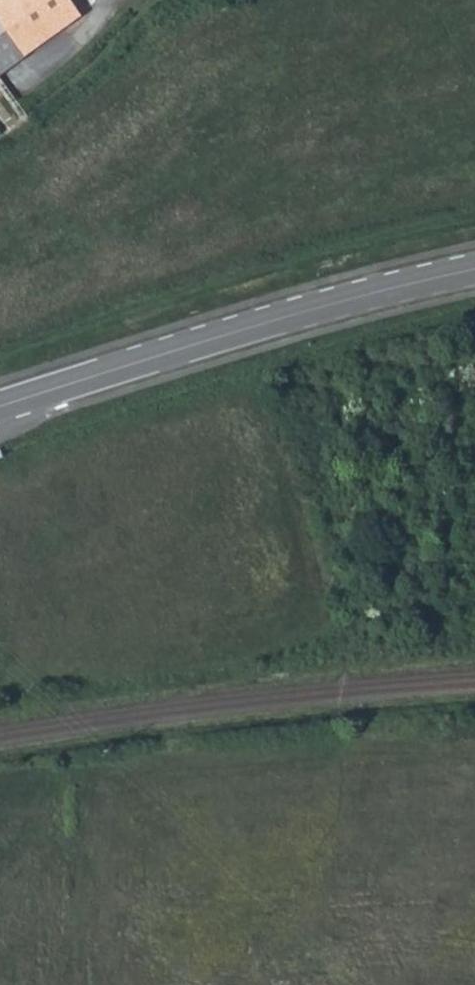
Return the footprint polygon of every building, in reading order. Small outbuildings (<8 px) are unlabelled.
[(76,20),(63,0),(0,0),(0,74),(76,20)]
